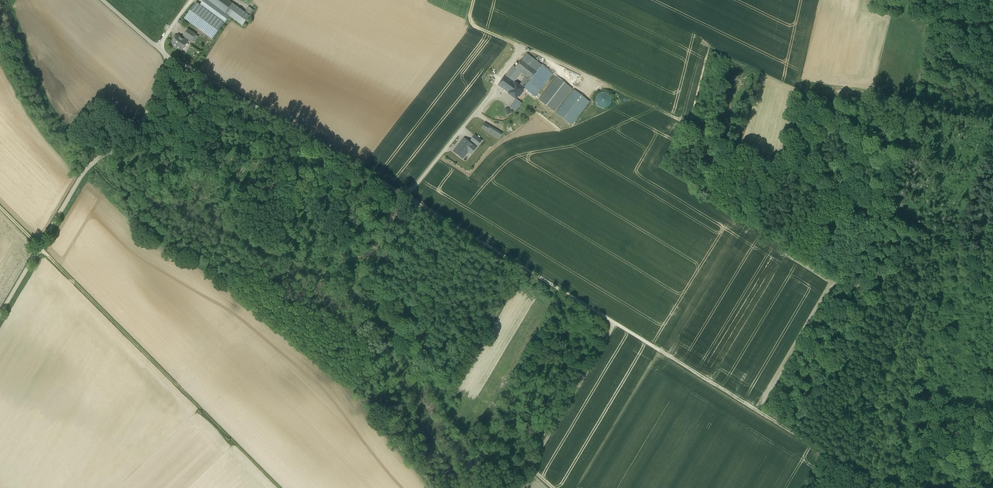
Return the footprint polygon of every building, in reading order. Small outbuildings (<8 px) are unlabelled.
[(207,0),(204,0),(200,6),(224,23),(229,16),(225,13),(207,0)] [(227,0),(207,0),(225,13),(232,4),(227,0)] [(224,23),(200,6),(196,3),(184,19),(212,40),(224,24),(224,23)] [(233,4),(232,4),(225,13),(229,16),(242,26),(249,16),(245,13),(233,4)] [(245,13),(249,16),(254,11),(249,7),(245,13)] [(185,37),(190,40),(192,41),(196,35),(188,30),(183,36),(185,37)] [(172,44),(180,50),(182,47),(184,48),(187,43),(188,43),(190,40),(185,37),(183,39),(178,36),(176,39),(175,39),(172,44)] [(527,54),(515,68),(521,73),(526,77),(530,80),(542,66),(527,54)] [(513,66),(505,76),(514,82),(521,73),(515,68),(513,66)] [(553,74),(542,66),(530,80),(524,88),(535,97),(553,74)] [(508,93),(516,84),(514,82),(505,76),(498,86),(508,93)] [(524,88),(530,80),(526,77),(520,85),(524,88)] [(572,89),(556,77),(538,100),(554,112),(572,89)] [(516,84),(508,93),(516,98),(524,88),(520,85),(519,86),(516,84)] [(571,126),(590,102),(574,90),(555,113),(571,126)] [(595,100),(595,103),(597,106),(600,108),(603,109),(607,108),(609,106),(611,103),(611,99),(610,96),(608,94),(605,92),(601,92),(598,94),(596,97),(595,100)] [(516,99),(509,108),(515,112),(522,104),(516,99)] [(481,128),(499,139),(502,134),(485,123),(481,128)] [(474,136),(471,140),(478,146),(481,141),(474,136)] [(454,152),(462,159),(463,158),(461,157),(467,150),(468,150),(472,153),(476,148),(464,139),(454,152)]
